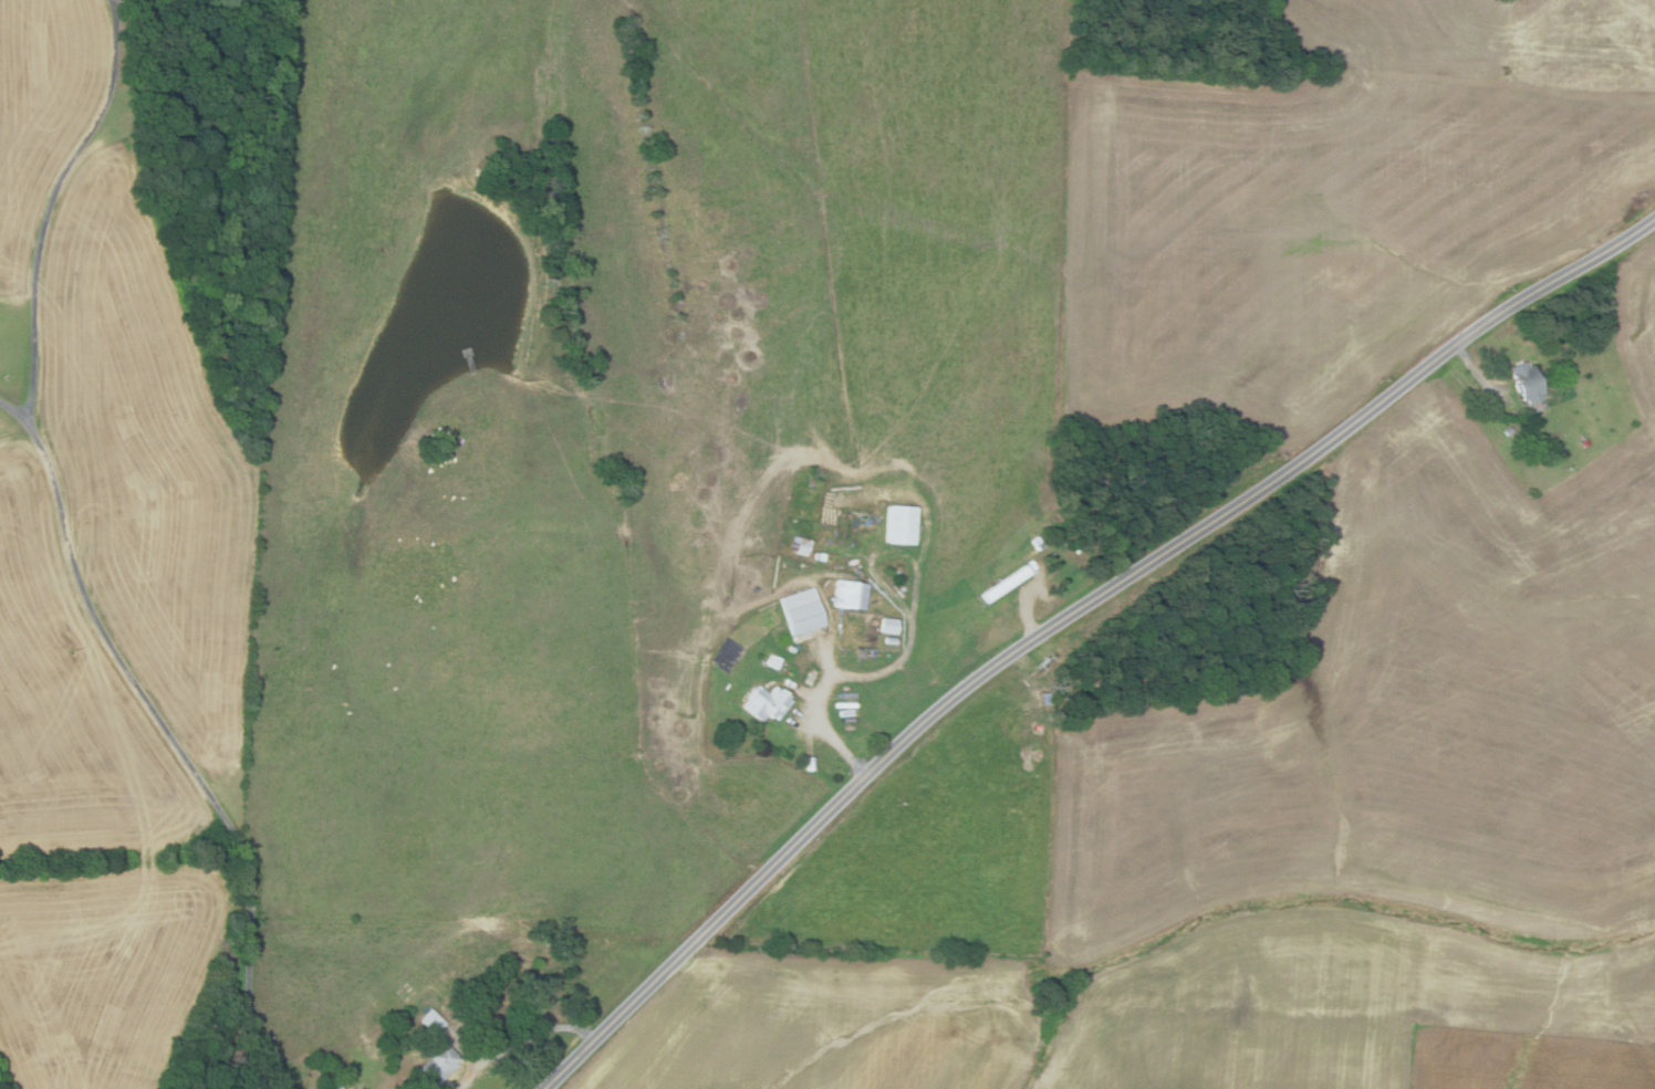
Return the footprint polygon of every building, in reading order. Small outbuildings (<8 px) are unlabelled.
[(1529,404),(1527,399),(1522,401),(1509,366),(1523,360),(1526,366),(1533,363),(1544,391),(1540,394),(1542,398),(1529,404)] [(1574,395),(1569,397),(1565,390),(1572,388),(1574,395)] [(1512,431),(1507,436),(1503,431),(1509,427),(1512,431)] [(1585,447),(1581,441),(1586,438),(1590,443),(1585,447)] [(912,543),(885,542),(887,504),(914,505),(912,543)] [(812,540),(808,556),(795,553),(795,551),(790,549),(793,535),(812,540)] [(1038,535),(1045,545),(1039,549),(1032,540),(1038,535)] [(1026,564),(1031,573),(987,603),(980,594),(1026,564)] [(864,609),(833,606),(836,579),(866,583),(864,609)] [(812,586),(824,624),(790,635),(779,597),(812,586)] [(897,619),(896,633),(878,631),(881,617),(897,619)] [(896,637),(896,645),(884,642),(885,636),(896,637)] [(770,653),(783,659),(779,670),(766,664),(770,653)] [(760,722),(741,706),(748,699),(746,698),(757,683),(768,693),(774,685),(779,689),(779,688),(789,695),(788,697),(792,701),(777,721),(767,713),(760,722)] [(813,756),(814,769),(806,769),(805,757),(813,756)] [(430,1007),(446,1023),(434,1035),(418,1019),(430,1007)] [(443,1044),(444,1043),(460,1059),(434,1087),(417,1069),(435,1051),(430,1048),(439,1039),(443,1044)] [(337,1075),(341,1088),(325,1088),(322,1078),(337,1075)]
